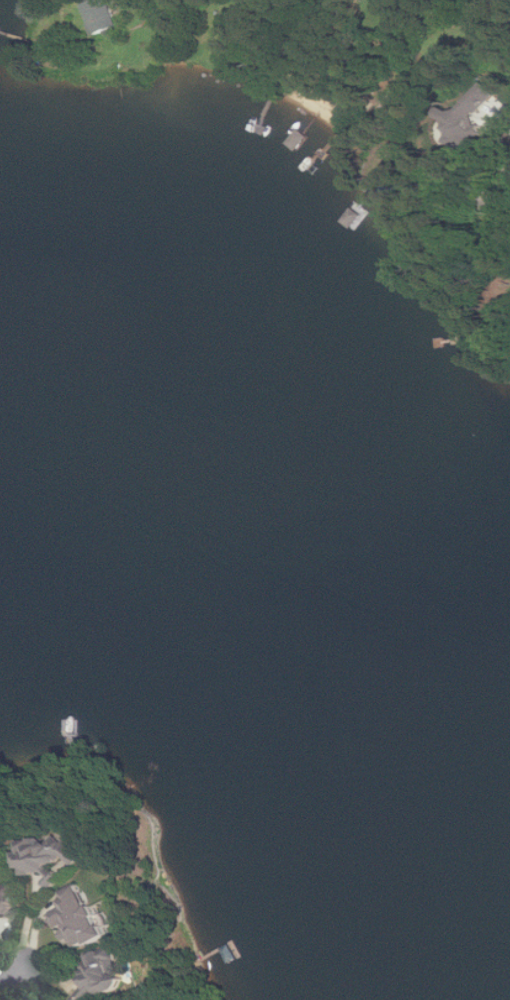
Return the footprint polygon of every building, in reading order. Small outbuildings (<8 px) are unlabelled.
[(110,0),(89,0),(84,1),(93,34),(117,27),(110,0)] [(457,108),(443,113),(454,146),(472,139),(475,136),(483,133),(477,127),(473,117),(497,92),(486,81),(481,83),(457,108)] [(48,887),(60,877),(52,869),(52,864),(62,856),(69,864),(81,853),(62,833),(52,832),(52,842),(48,838),(27,837),(18,845),(17,864),(21,868),(21,873),(38,874),(38,877),(48,887)] [(104,937),(79,882),(61,890),(64,898),(58,901),(62,909),(50,914),(56,927),(64,924),(71,939),(74,938),(79,948),(104,937)] [(15,915),(8,885),(0,887),(0,919),(15,915)] [(87,968),(80,971),(85,983),(78,985),(82,995),(76,997),(77,999),(93,999),(92,997),(125,983),(111,946),(83,957),(87,968)]
